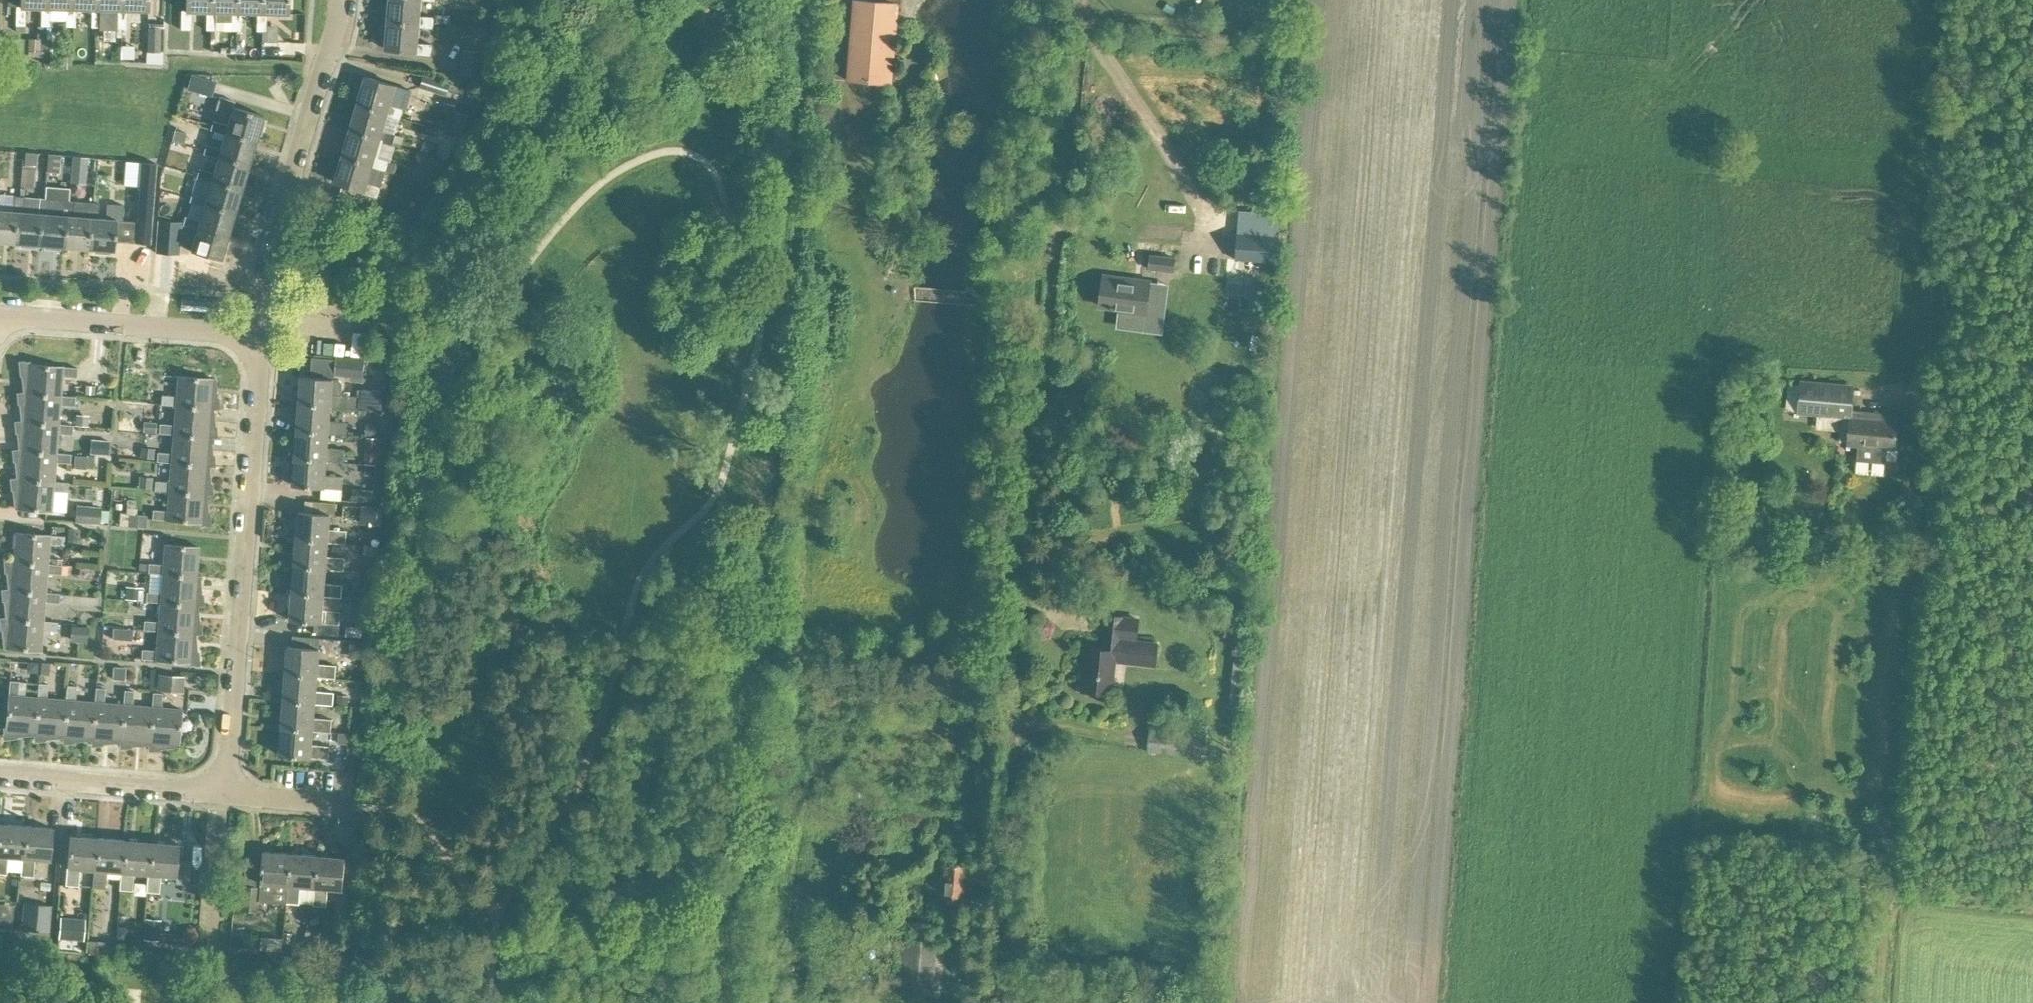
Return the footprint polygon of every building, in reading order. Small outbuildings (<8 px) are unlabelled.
[(45,0),(20,0),(20,6),(16,6),(15,25),(24,26),(25,8),(41,8),(45,8),(45,0)] [(41,8),(40,26),(49,26),(50,8),(66,9),(70,9),(70,0),(45,0),(45,8),(41,8)] [(66,9),(65,27),(75,27),(75,9),(91,9),(95,9),(96,0),(70,0),(70,9),(66,9)] [(91,9),(91,27),(100,27),(100,9),(116,10),(121,10),(121,0),(96,0),(95,9),(91,9)] [(116,10),(116,28),(125,28),(125,10),(147,10),(147,0),(121,0),(121,10),(116,10)] [(171,29),(189,30),(190,11),(206,12),(210,12),(211,0),(172,0),(171,29)] [(206,12),(205,30),(215,30),(215,12),(231,12),(235,13),(236,0),(211,0),(210,12),(206,12)] [(231,12),(231,30),(240,31),(240,13),(256,13),(261,13),(261,0),(236,0),(235,13),(231,12)] [(256,13),(256,31),(262,31),(265,31),(266,13),(287,14),(287,0),(261,0),(261,13),(256,13)] [(388,22),(420,25),(420,27),(433,28),(434,23),(434,18),(421,17),(422,0),(390,0),(388,22)] [(855,0),(854,0),(847,80),(887,83),(894,3),(855,0)] [(100,9),(100,27),(116,28),(116,10),(100,9)] [(451,15),(434,13),(434,18),(434,23),(450,25),(451,15)] [(420,25),(388,22),(386,49),(417,52),(417,55),(431,56),(432,45),(419,44),(420,27),(420,25)] [(146,53),(160,53),(161,29),(147,28),(146,53)] [(262,31),(262,42),(276,42),(277,32),(265,31),(262,31)] [(44,39),(28,38),(27,50),(28,50),(28,56),(43,57),(44,39)] [(461,74),(484,76),(486,52),(462,50),(461,74)] [(190,75),(186,90),(211,97),(216,83),(190,75)] [(423,75),(419,88),(462,101),(462,100),(472,103),(477,88),(451,80),(450,84),(423,75)] [(388,115),(401,119),(409,90),(366,77),(358,104),(389,113),(388,115)] [(263,115),(232,107),(234,101),(219,97),(214,113),(229,117),(227,125),(225,131),(256,140),(263,115)] [(389,113),(358,104),(350,130),(381,139),(380,142),(393,145),(396,135),(383,131),(388,115),(389,113)] [(225,131),(227,125),(212,121),(209,130),(224,134),(220,149),(218,155),(249,164),(256,140),(225,131)] [(183,144),(186,133),(175,129),(171,140),(183,144)] [(381,139),(350,130),(343,156),(373,165),(373,168),(385,171),(388,161),(376,157),(380,142),(381,139)] [(220,149),(205,145),(203,154),(217,158),(213,173),(211,179),(242,188),(249,164),(218,155),(220,149)] [(24,164),(36,165),(37,152),(25,152),(24,164)] [(47,172),(59,173),(60,155),(48,154),(47,172)] [(85,184),(87,157),(72,156),(70,183),(85,184)] [(381,187),(368,183),(373,168),(373,165),(343,156),(335,182),(343,185),(339,196),(375,207),(381,187)] [(430,172),(434,160),(422,156),(418,168),(430,172)] [(136,222),(135,243),(151,244),(156,170),(156,163),(141,162),(136,222)] [(211,179),(213,173),(198,169),(196,178),(210,182),(206,197),(204,203),(235,212),(242,188),(211,179)] [(196,178),(191,193),(206,197),(210,182),(196,178)] [(204,203),(206,197),(191,193),(189,202),(203,206),(199,221),(197,227),(228,236),(235,212),(204,203)] [(14,243),(16,212),(22,212),(24,197),(0,195),(0,242),(14,243)] [(24,197),(22,212),(16,212),(14,243),(20,244),(19,247),(29,247),(29,245),(39,245),(41,214),(47,214),(49,199),(24,197)] [(49,199),(47,214),(41,214),(39,245),(44,246),(44,249),(54,249),(54,247),(63,247),(66,216),(72,216),(73,201),(49,199)] [(73,201),(72,216),(66,216),(63,247),(88,249),(91,218),(97,218),(98,209),(98,203),(73,201)] [(123,205),(107,204),(106,219),(97,218),(91,218),(88,249),(94,250),(94,253),(103,253),(104,250),(114,251),(116,220),(122,220),(123,205)] [(197,227),(199,221),(184,216),(182,225),(196,230),(190,251),(221,260),(228,236),(197,227)] [(155,253),(179,255),(181,222),(157,221),(155,253)] [(1238,233),(1235,260),(1276,263),(1278,236),(1238,233)] [(1147,270),(1173,273),(1175,257),(1149,254),(1147,270)] [(1104,276),(1101,294),(1100,306),(1120,309),(1119,314),(1164,319),(1168,284),(1152,282),(1152,281),(1104,276)] [(337,357),(335,376),(364,379),(365,360),(337,357)] [(302,377),(300,404),(331,407),(349,409),(350,396),(342,395),(343,385),(340,380),(334,379),(335,360),(314,359),(312,377),(302,377)] [(60,395),(61,384),(62,376),(76,377),(77,368),(31,364),(30,361),(24,361),(24,360),(17,361),(19,376),(21,376),(23,392),(23,394),(26,394),(26,393),(60,396),(60,395)] [(217,397),(215,379),(177,376),(176,396),(161,395),(161,404),(175,405),(209,407),(213,407),(213,410),(220,409),(219,396),(217,397)] [(1800,381),(1799,395),(1790,395),(1789,413),(1849,418),(1847,445),(1858,446),(1856,462),(1886,464),(1887,449),(1894,449),(1896,426),(1894,426),(1895,415),(1851,411),(1853,385),(1800,381)] [(85,394),(94,394),(95,386),(85,385),(85,394)] [(26,393),(26,394),(23,394),(23,392),(16,393),(17,405),(19,405),(20,421),(18,421),(58,424),(60,405),(74,406),(75,397),(60,395),(60,396),(26,393)] [(331,407),(300,404),(298,431),(329,434),(347,436),(348,423),(330,422),(331,407)] [(215,425),(213,410),(213,407),(209,407),(175,405),(174,425),(159,424),(158,433),(173,434),(207,436),(210,437),(210,438),(217,437),(216,425),(215,425)] [(75,425),(88,426),(89,415),(76,414),(75,425)] [(58,424),(18,421),(14,422),(15,434),(17,434),(18,450),(14,450),(56,453),(57,433),(72,434),(73,425),(58,424)] [(143,431),(156,432),(156,422),(143,422),(143,431)] [(365,436),(378,436),(379,424),(366,423),(365,436)] [(329,434),(298,431),(296,458),(327,461),(345,463),(346,450),(328,448),(329,434)] [(173,434),(171,453),(157,452),(156,461),(171,462),(215,466),(214,455),(212,455),(210,438),(210,437),(207,436),(173,434)] [(367,437),(365,463),(377,464),(378,438),(367,437)] [(108,455),(109,440),(90,439),(89,453),(108,455)] [(139,457),(153,459),(154,448),(141,447),(139,457)] [(56,453),(14,450),(12,450),(13,463),(14,463),(16,478),(12,479),(54,482),(54,481),(55,462),(70,463),(70,454),(56,453)] [(72,468),(85,469),(87,456),(73,455),(72,468)] [(327,461),(296,458),(294,486),(318,488),(339,489),(343,489),(344,477),(326,475),(327,461)] [(171,462),(169,482),(155,481),(154,490),(168,491),(213,494),(212,483),(210,483),(208,467),(215,467),(215,466),(171,462)] [(151,488),(152,477),(139,475),(137,487),(151,488)] [(54,482),(12,479),(9,479),(11,491),(12,491),(14,508),(51,511),(53,491),(67,492),(68,482),(54,481),(54,482)] [(352,500),(371,502),(372,492),(374,492),(375,481),(356,480),(356,489),(353,489),(352,500)] [(339,489),(318,488),(317,499),(338,500),(339,489)] [(168,491),(167,511),(152,510),(152,519),(198,523),(199,526),(205,526),(205,527),(211,526),(209,512),(208,512),(206,496),(213,495),(213,494),(168,491)] [(76,505),(74,523),(99,525),(101,508),(76,505)] [(128,527),(145,528),(145,518),(140,518),(141,507),(129,506),(128,527)] [(360,524),(366,525),(366,526),(373,527),(373,526),(376,526),(378,507),(362,506),(360,524)] [(329,542),(346,544),(347,531),(330,530),(331,514),(299,512),(297,539),(329,542)] [(47,564),(49,544),(63,545),(64,536),(16,532),(13,561),(47,564)] [(329,542),(297,539),(295,566),(327,569),(344,571),(345,558),(328,557),(329,542)] [(162,573),(196,576),(198,546),(164,544),(163,564),(148,563),(148,573),(162,574),(162,573)] [(5,572),(7,588),(8,590),(11,590),(45,593),(45,592),(47,573),(61,574),(62,565),(61,565),(50,564),(47,564),(13,561),(9,562),(9,560),(2,560),(3,573),(5,572)] [(327,569),(295,566),(293,593),(325,596),(342,598),(343,585),(326,584),(327,569)] [(162,573),(162,574),(160,593),(146,592),(145,601),(160,602),(204,605),(203,594),(201,594),(199,576),(196,576),(162,573)] [(125,586),(124,598),(142,600),(143,587),(125,586)] [(45,602),(59,603),(60,593),(45,592),(45,593),(11,590),(8,590),(7,588),(0,589),(0,590),(1,601),(3,601),(5,618),(5,619),(9,619),(43,621),(45,602)] [(325,596),(293,593),(291,621),(311,622),(337,624),(340,625),(341,612),(323,611),(325,596)] [(160,602),(158,622),(144,620),(143,630),(158,631),(202,634),(201,623),(200,623),(198,607),(204,606),(204,605),(160,602)] [(1083,665),(1085,665),(1083,690),(1113,693),(1116,660),(1125,661),(1125,662),(1155,665),(1157,643),(1135,641),(1138,619),(1110,616),(1108,638),(1111,638),(1110,650),(1085,648),(1083,665)] [(9,619),(5,619),(5,618),(0,618),(0,619),(3,648),(41,651),(42,630),(57,631),(57,622),(43,621),(9,619)] [(337,624),(311,622),(310,635),(336,637),(337,624)] [(86,642),(87,627),(71,626),(70,641),(86,642)] [(158,631),(156,650),(142,649),(141,659),(187,662),(187,666),(193,665),(194,667),(200,666),(199,652),(197,652),(195,636),(202,635),(202,634),(158,631)] [(350,640),(349,658),(364,659),(366,641),(350,640)] [(318,677),(336,678),(337,666),(319,664),(320,649),(289,646),(287,674),(318,677)] [(37,673),(38,662),(27,661),(26,672),(37,673)] [(287,674),(285,701),(316,703),(316,704),(334,705),(335,693),(317,691),(318,677),(287,674)] [(158,675),(157,691),(182,693),(184,677),(158,675)] [(10,680),(6,727),(3,728),(3,734),(1,734),(2,741),(17,739),(16,737),(33,736),(33,742),(34,742),(38,697),(37,697),(18,696),(19,681),(10,680)] [(38,697),(34,742),(45,741),(45,740),(61,738),(62,745),(63,745),(66,700),(66,699),(47,698),(48,684),(38,683),(37,697),(38,697)] [(66,700),(63,745),(74,744),(74,742),(90,740),(91,747),(92,736),(95,702),(94,702),(75,700),(76,686),(67,685),(66,699),(66,700)] [(95,702),(92,736),(91,747),(103,746),(103,744),(118,743),(119,749),(120,749),(121,738),(124,704),(123,704),(104,703),(105,688),(96,687),(94,702),(95,702)] [(124,704),(121,738),(120,749),(131,748),(131,747),(147,745),(148,752),(149,752),(150,741),(152,707),(132,705),(134,691),(124,690),(123,704),(124,704)] [(152,707),(150,741),(149,752),(160,751),(160,749),(178,748),(181,709),(161,707),(162,693),(153,692),(152,707)] [(336,705),(349,706),(350,695),(337,694),(336,705)] [(285,701),(283,728),(314,730),(314,731),(332,732),(333,720),(315,718),(316,704),(316,703),(285,701)] [(314,730),(283,728),(281,755),(330,759),(331,747),(313,745),(314,731),(314,730)] [(1186,751),(1204,753),(1205,733),(1150,728),(1147,751),(1186,754),(1186,751)] [(338,743),(349,744),(350,733),(339,733),(338,743)] [(7,874),(8,856),(22,857),(23,857),(25,826),(0,824),(0,873),(7,874)] [(23,857),(22,857),(21,875),(34,876),(35,858),(50,860),(53,828),(25,826),(23,857)] [(95,870),(97,838),(70,836),(66,885),(79,886),(80,868),(94,870),(95,870)] [(95,870),(94,870),(93,887),(105,888),(107,871),(121,872),(122,872),(124,840),(97,838),(95,870)] [(122,872),(121,872),(120,889),(132,890),(134,873),(148,874),(151,842),(124,840),(122,872)] [(148,874),(147,892),(159,893),(161,875),(176,876),(179,844),(151,842),(148,874)] [(265,852),(263,868),(246,867),(244,886),(242,911),(260,912),(261,901),(274,902),(275,884),(289,885),(290,885),(292,854),(265,852)] [(290,885),(289,885),(288,903),(300,904),(302,886),(316,888),(317,888),(319,856),(292,854),(290,885)] [(317,888),(316,888),(315,905),(327,906),(329,889),(344,890),(347,858),(319,856),(317,888)] [(964,865),(948,864),(946,881),(942,881),(940,905),(964,907),(966,883),(962,882),(964,865)] [(12,928),(14,902),(0,902),(0,928),(12,928)] [(49,931),(51,905),(22,903),(21,929),(49,931)] [(59,917),(58,938),(83,940),(84,919),(59,917)] [(144,918),(143,940),(159,941),(160,919),(144,918)] [(128,940),(130,927),(117,925),(115,938),(128,940)] [(283,942),(291,943),(292,933),(284,932),(283,942)] [(938,941),(904,938),(896,937),(893,973),(880,972),(878,992),(890,993),(891,985),(933,989),(938,941)] [(87,953),(104,955),(106,941),(89,939),(87,953)]
